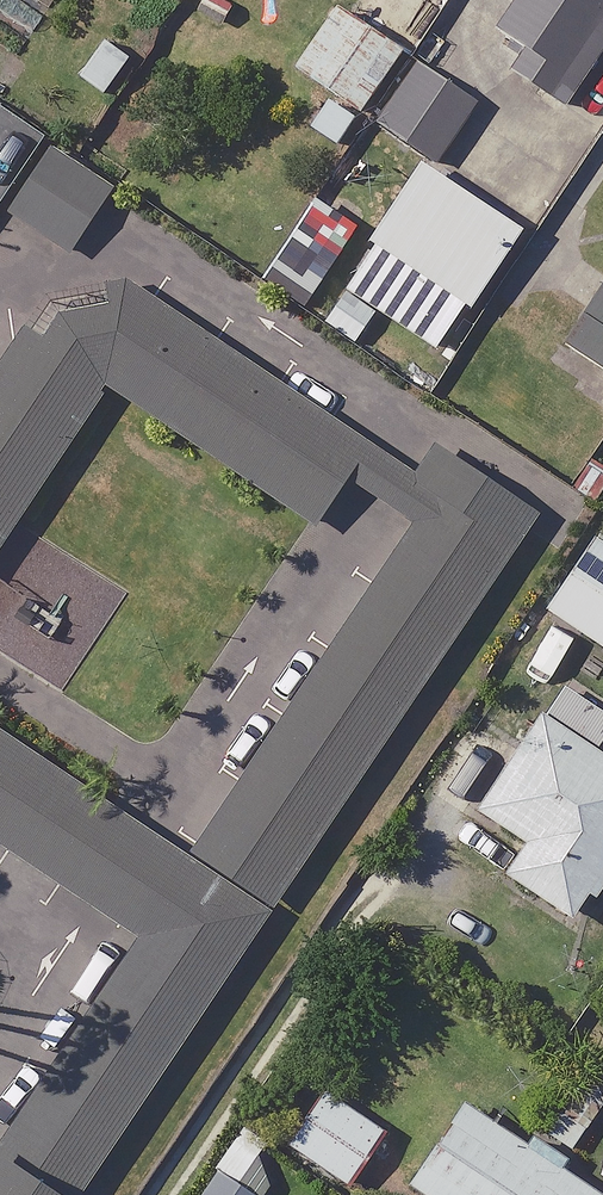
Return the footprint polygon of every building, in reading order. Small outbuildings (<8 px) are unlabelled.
[(345,0),(337,0),(293,65),(363,112),(409,44),(345,0)] [(503,28),(532,47),(518,68),(569,103),(602,52),(602,0),(521,0),(503,28)] [(486,97),(420,50),(373,115),(438,163),(486,97)] [(109,197),(45,157),(12,211),(75,251),(109,197)] [(526,228),(426,161),(374,239),(474,306),(526,228)] [(479,550),(46,269),(0,340),(0,510),(59,421),(330,597),(150,871),(0,773),(0,912),(74,960),(0,1073),(0,1194),(56,1194),(479,550)] [(570,344),(602,366),(602,292),(570,344)] [(602,526),(549,608),(602,642),(602,527),(602,526)] [(566,688),(484,807),(532,840),(511,871),(575,914),(602,873),(602,713),(566,688)] [(592,1069),(550,1129),(574,1146),(602,1105),(602,1077),(592,1069)] [(387,1128),(326,1089),(292,1143),(353,1182),(387,1128)] [(470,1099),(414,1182),(433,1194),(602,1194),(602,1188),(470,1099)] [(224,1169),(206,1194),(261,1194),(224,1169)]
